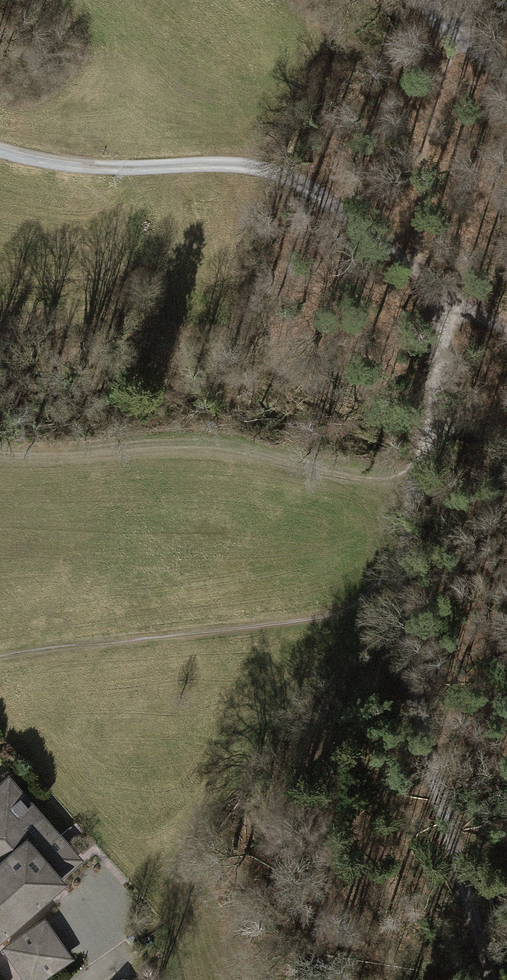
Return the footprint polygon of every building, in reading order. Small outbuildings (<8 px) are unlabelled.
[(11,777),(0,786),(0,943),(68,884),(65,878),(84,861),(11,777)] [(22,979),(44,979),(74,960),(46,918),(1,949),(22,979)]
